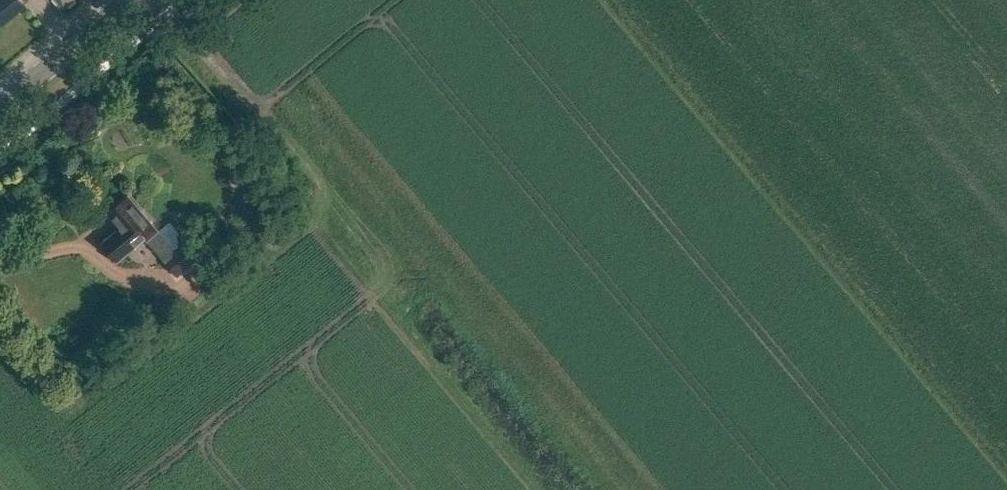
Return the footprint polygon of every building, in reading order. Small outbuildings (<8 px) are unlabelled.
[(1,23),(24,3),(22,0),(0,0),(0,21),(1,23)] [(127,221),(108,237),(124,255),(151,232),(183,270),(205,252),(216,265),(244,242),(234,230),(233,229),(205,252),(191,236),(181,244),(135,189),(114,206),(127,221)]
